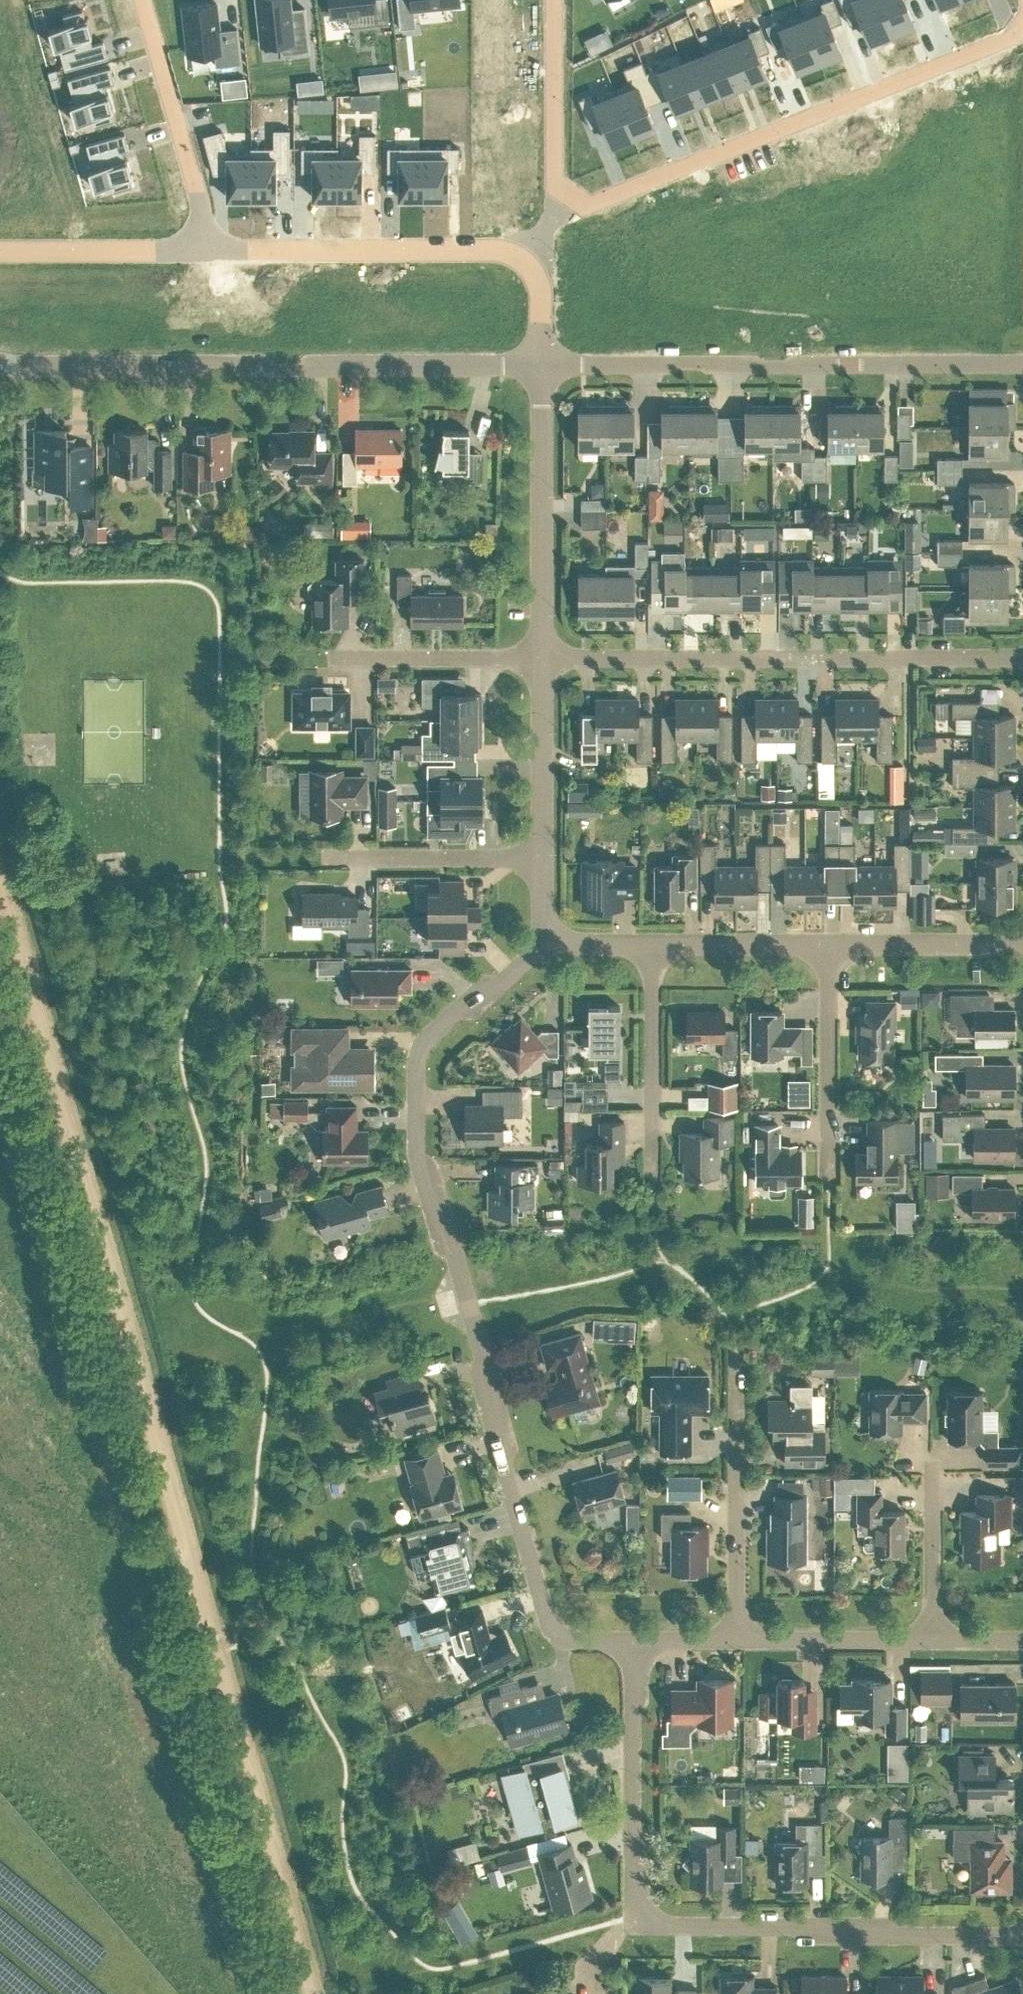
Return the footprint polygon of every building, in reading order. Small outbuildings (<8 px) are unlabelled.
[(261,43),(281,41),(282,52),(309,49),(304,6),(290,8),(290,0),(257,0),(261,43)] [(331,14),(348,12),(349,24),(389,20),(387,0),(330,0),(331,14)] [(400,26),(415,25),(413,6),(460,2),(459,0),(397,0),(400,26)] [(720,0),(711,0),(715,9),(722,6),(720,0)] [(801,14),(818,59),(840,50),(830,24),(842,20),(834,0),(823,0),(820,1),(822,6),(801,14)] [(847,18),(859,13),(869,39),(891,30),(879,0),(840,0),(847,18)] [(891,30),(913,22),(904,0),(879,0),(891,30)] [(214,51),(216,64),(240,61),(237,26),(219,28),(216,1),(183,5),(188,54),(214,51)] [(65,22),(48,26),(54,46),(58,45),(65,68),(108,56),(103,40),(92,43),(90,36),(92,35),(86,16),(85,16),(82,8),(63,14),(65,22)] [(801,14),(779,23),(796,68),(818,59),(801,14)] [(726,39),(725,39),(742,82),(765,73),(757,53),(769,49),(760,25),(748,30),(749,34),(728,43),(726,39)] [(592,34),(585,38),(591,52),(599,49),(592,34)] [(725,39),(703,48),(720,91),(742,82),(725,39)] [(704,53),(682,61),(697,99),(720,91),(703,48),(702,48),(704,53)] [(629,82),(614,88),(632,133),(654,124),(644,99),(655,94),(646,70),(641,59),(623,66),(629,82)] [(658,65),(646,70),(655,94),(667,90),(674,109),(697,99),(682,61),(660,70),(658,65)] [(110,65),(68,77),(74,100),(69,101),(75,121),(92,116),(94,124),(114,119),(111,111),(113,110),(108,91),(106,91),(104,84),(115,81),(110,65)] [(56,67),(48,69),(50,77),(58,75),(56,67)] [(395,70),(378,72),(380,86),(397,84),(395,70)] [(402,87),(421,85),(421,72),(400,74),(402,87)] [(58,75),(50,77),(52,85),(60,83),(58,75)] [(245,76),(221,79),(223,96),(247,93),(245,76)] [(321,78),(313,79),(314,90),(323,90),(321,78)] [(592,92),(578,97),(588,121),(600,116),(610,142),(632,133),(614,88),(594,96),(592,92)] [(309,108),(309,96),(297,96),(297,108),(309,108)] [(221,128),(203,133),(213,172),(227,172),(227,196),(251,196),(251,146),(250,146),(250,150),(227,150),(221,128)] [(251,146),(251,196),(275,196),(275,172),(289,172),(289,128),(273,128),(273,146),(251,146)] [(123,132),(85,143),(92,166),(88,167),(93,186),(110,182),(112,190),(132,185),(130,176),(131,176),(125,157),(124,157),(122,150),(128,148),(123,132)] [(336,145),(337,196),(361,196),(360,171),(375,172),(375,132),(359,132),(359,150),(338,150),(338,146),(336,145)] [(76,140),(69,143),(71,150),(79,148),(76,140)] [(301,146),(301,169),(313,169),(313,196),(337,196),(336,145),(301,146)] [(387,145),(387,169),(399,169),(399,196),(423,196),(423,146),(387,145)] [(423,146),(423,196),(447,195),(447,169),(459,169),(458,146),(423,146)] [(969,387),(969,425),(1007,425),(1007,418),(1014,418),(1014,400),(1006,400),(1006,387),(969,387)] [(578,409),(578,447),(606,447),(606,404),(586,404),(586,409),(578,409)] [(606,404),(606,447),(633,447),(633,409),(625,409),(625,404),(606,404)] [(661,409),(661,447),(689,447),(689,404),(669,404),(669,409),(661,409)] [(689,404),(689,447),(716,447),(716,409),(708,409),(708,404),(689,404)] [(745,447),(772,447),(772,404),(753,404),(753,409),(745,409),(745,447)] [(772,447),(799,447),(799,409),(791,409),(791,404),(772,404),(772,447)] [(828,409),(828,447),(855,447),(855,404),(836,404),(836,409),(828,409)] [(855,404),(855,447),(883,447),(883,409),(875,409),(875,404),(855,404)] [(910,436),(910,411),(897,411),(897,436),(910,436)] [(969,425),(969,457),(1007,457),(1007,425),(969,425)] [(400,462),(400,427),(356,427),(356,450),(343,450),(343,482),(357,482),(357,462),(400,462)] [(434,462),(442,464),(442,469),(459,469),(459,482),(481,482),(481,456),(469,456),(469,429),(446,429),(443,428),(442,429),(444,430),(442,436),(442,445),(440,445),(439,445),(434,462)] [(36,466),(32,466),(32,484),(71,484),(71,503),(91,503),(91,445),(72,445),(72,438),(66,438),(66,429),(36,429),(36,466)] [(155,467),(155,485),(171,485),(171,449),(156,449),(156,438),(147,438),(147,429),(115,429),(115,443),(113,443),(113,455),(115,455),(115,469),(147,469),(147,467),(155,467)] [(198,429),(198,456),(185,456),(185,486),(212,486),(212,472),(232,472),(232,429),(198,429)] [(312,479),(312,483),(331,482),(331,451),(314,451),(314,429),(303,429),(300,431),(270,431),(270,463),(297,463),(297,479),(312,479)] [(647,479),(647,454),(635,454),(635,479),(647,479)] [(660,454),(647,454),(647,479),(660,479),(660,454)] [(730,479),(730,454),(718,454),(718,479),(730,479)] [(743,454),(730,454),(730,479),(743,479),(743,454)] [(814,479),(814,454),(801,454),(801,479),(814,479)] [(826,454),(814,454),(814,479),(826,479),(826,454)] [(884,479),(897,479),(897,454),(884,454),(884,479)] [(937,457),(937,469),(962,469),(962,457),(937,457)] [(962,469),(937,469),(937,482),(962,482),(962,469)] [(815,495),(830,494),(830,481),(815,481),(815,495)] [(969,482),(969,506),(1007,507),(1007,499),(1014,499),(1014,482),(969,482)] [(652,489),(651,520),(666,521),(668,490),(652,489)] [(581,497),(581,510),(606,510),(606,497),(581,497)] [(748,498),(748,516),(766,516),(766,498),(748,498)] [(969,506),(969,539),(1007,539),(1007,507),(969,506)] [(810,518),(810,508),(796,508),(796,519),(810,518)] [(606,510),(581,510),(581,526),(606,526),(606,510)] [(80,515),(81,538),(103,538),(102,523),(95,524),(95,515),(80,515)] [(484,537),(496,538),(496,520),(484,520),(484,537)] [(303,522),(303,536),(332,536),(332,521),(303,522)] [(846,535),(856,535),(856,522),(846,522),(846,535)] [(813,524),(813,537),(828,537),(828,524),(813,524)] [(710,538),(723,539),(723,525),(710,525),(710,538)] [(905,549),(920,549),(920,532),(905,532),(905,549)] [(937,538),(937,551),(962,551),(962,538),(937,538)] [(635,566),(648,566),(647,541),(635,541),(635,566)] [(920,566),(920,551),(905,551),(905,566),(920,566)] [(962,551),(937,551),(937,563),(962,563),(962,551)] [(684,558),(652,558),(652,608),(684,608),(684,565),(684,558)] [(741,558),(741,565),(741,566),(741,608),(773,608),(773,558),(741,558)] [(811,565),(812,565),(812,558),(779,558),(779,608),(811,608),(811,565)] [(869,608),(900,608),(900,559),(888,558),(868,558),(868,565),(869,565),(869,608)] [(313,595),(313,623),(347,623),(347,598),(363,598),(363,559),(337,559),(337,578),(313,578),(313,580),(311,580),(308,584),(308,592),(311,595),(313,595)] [(969,588),(1007,588),(1007,581),(1014,581),(1014,563),(969,563),(969,588)] [(741,565),(713,566),(713,603),(720,603),(720,608),(741,608),(741,566),(741,565)] [(833,603),(840,603),(840,565),(812,565),(811,565),(811,608),(833,608),(833,603)] [(847,603),(847,608),(869,608),(869,565),(868,565),(840,565),(840,603),(847,603)] [(684,566),(684,608),(705,608),(705,603),(713,603),(713,566),(684,566)] [(445,593),(445,589),(429,589),(429,593),(411,593),(411,573),(397,573),(397,603),(411,603),(411,623),(462,623),(462,593),(445,593)] [(586,611),(586,615),(606,615),(606,573),(578,573),(578,611),(586,611)] [(606,573),(606,615),(625,615),(625,611),(633,611),(633,573),(606,573)] [(904,608),(917,608),(917,583),(904,583),(904,608)] [(969,588),(969,597),(965,597),(955,607),(955,611),(943,611),(943,628),(964,628),(964,620),(969,620),(1007,620),(1007,588),(969,588)] [(918,617),(918,630),(931,631),(932,617),(918,617)] [(487,671),(487,661),(468,661),(468,671),(487,671)] [(441,704),(441,718),(481,718),(481,692),(454,692),(454,676),(422,676),(422,704),(441,704)] [(294,691),(294,724),(349,724),(349,691),(294,691)] [(581,714),(581,760),(597,760),(597,737),(616,737),(616,698),(595,698),(595,714),(581,714)] [(616,698),(616,737),(636,737),(636,760),(652,760),(652,713),(638,713),(638,698),(616,698)] [(677,737),(697,737),(696,698),(675,698),(675,713),(661,713),(661,760),(677,760),(677,737)] [(716,737),(716,760),(732,760),(732,713),(718,713),(718,698),(696,698),(697,737),(716,737)] [(757,737),(776,737),(776,698),(755,698),(755,713),(741,713),(741,760),(757,760),(757,737)] [(796,760),(812,760),(812,713),(798,713),(798,698),(776,698),(776,737),(796,737),(796,760)] [(821,713),(821,760),(837,759),(837,737),(857,737),(857,698),(835,698),(835,713),(821,713)] [(857,698),(857,737),(876,737),(877,759),(892,759),(892,713),(878,713),(878,698),(857,698)] [(935,700),(935,715),(947,715),(947,700),(935,700)] [(974,735),(1014,735),(1014,714),(998,714),(998,700),(952,700),(952,715),(974,715),(974,735)] [(422,731),(422,757),(454,757),(454,744),(481,744),(481,718),(441,718),(441,731),(422,731)] [(378,751),(378,731),(362,731),(362,751),(378,751)] [(952,770),(998,770),(998,756),(1014,756),(1014,735),(974,735),(974,755),(952,755),(952,770)] [(834,760),(817,761),(818,797),(835,797),(834,760)] [(261,778),(272,778),(272,761),(261,761),(261,778)] [(441,787),(441,798),(484,798),(484,787),(481,784),(481,775),(460,775),(457,772),(457,762),(427,762),(427,787),(441,787)] [(907,801),(908,765),(893,765),(893,801),(907,801)] [(340,813),(340,802),(364,802),(364,776),(340,776),(340,769),(312,769),(312,814),(340,813)] [(974,805),(1014,805),(1014,783),(998,783),(998,770),(952,770),(952,785),(974,785),(974,805)] [(586,796),(586,784),(569,784),(569,796),(586,796)] [(392,823),(393,810),(396,810),(395,786),(378,786),(379,823),(392,823)] [(777,786),(777,798),(794,798),(795,789),(791,789),(791,787),(777,786)] [(447,835),(447,838),(465,838),(470,827),(467,825),(467,822),(481,822),(481,812),(484,809),(484,798),(441,798),(441,809),(427,809),(427,835),(447,835)] [(998,840),(998,825),(1014,826),(1014,805),(974,805),(974,824),(952,824),(952,840),(998,840)] [(894,806),(894,824),(909,824),(909,806),(894,806)] [(915,808),(915,817),(937,817),(937,808),(915,808)] [(852,822),(839,822),(839,833),(852,833),(852,822)] [(944,840),(944,853),(968,853),(968,840),(944,840)] [(714,888),(714,904),(736,904),(735,865),(716,865),(716,842),(700,842),(700,888),(714,888)] [(735,865),(736,904),(757,904),(757,888),(770,888),(770,842),(755,842),(755,865),(735,865)] [(770,842),(770,888),(784,888),(784,904),(805,904),(805,864),(785,864),(785,842),(770,842)] [(805,864),(805,904),(826,904),(826,888),(840,888),(840,842),(825,842),(825,864),(805,864)] [(840,842),(840,888),(853,888),(853,904),(874,904),(874,864),(855,864),(854,842),(840,842)] [(874,864),(874,904),(896,904),(895,888),(910,888),(910,842),(894,842),(894,864),(874,864)] [(696,853),(673,853),(673,864),(655,864),(655,905),(684,904),(684,883),(696,883),(696,853)] [(976,856),(976,880),(1014,880),(1014,856),(976,856)] [(584,870),(581,873),(581,885),(584,888),(584,905),(621,905),(621,893),(636,893),(635,865),(621,865),(621,859),(584,859),(584,870)] [(427,890),(427,915),(481,915),(481,905),(467,905),(467,890),(464,890),(464,879),(439,879),(439,890),(427,890)] [(976,880),(976,903),(1014,903),(1014,880),(976,880)] [(293,922),(293,936),(322,936),(322,925),(348,925),(348,933),(369,933),(369,907),(349,907),(349,895),(335,895),(332,891),(329,891),(303,891),(303,922),(293,922)] [(934,892),(914,892),(914,920),(934,920),(934,892)] [(439,951),(464,951),(464,940),(467,940),(467,925),(481,925),(481,915),(427,915),(427,940),(439,940),(439,951)] [(322,968),(339,968),(339,954),(323,954),(322,968)] [(393,983),(411,983),(411,967),(352,967),(352,1003),(397,1003),(397,989),(393,989),(393,983)] [(901,992),(901,1007),(917,1006),(917,992),(901,992)] [(922,992),(922,1003),(935,1003),(934,992),(922,992)] [(950,1021),(956,1021),(956,1034),(975,1034),(975,1043),(1007,1043),(1007,1034),(1014,1034),(1014,1007),(989,1008),(988,992),(950,992),(950,1021)] [(869,1013),(856,1013),(856,1028),(861,1028),(860,1057),(890,1057),(890,1014),(894,1014),(895,1000),(869,1000),(869,1013)] [(548,1004),(549,1021),(560,1020),(559,1003),(548,1004)] [(588,1004),(588,1052),(620,1052),(620,1004),(588,1004)] [(722,1038),(723,1056),(736,1056),(736,1028),(724,1028),(724,1010),(687,1010),(687,1038),(722,1038)] [(782,1026),(782,1010),(752,1010),(752,1055),(782,1055),(782,1050),(801,1050),(801,1026),(782,1026)] [(503,1055),(504,1054),(518,1069),(542,1048),(548,1055),(558,1055),(558,1029),(542,1028),(536,1033),(521,1017),(505,1031),(503,1030),(490,1041),(503,1055)] [(310,1069),(317,1076),(317,1084),(371,1083),(371,1048),(345,1048),(345,1045),(323,1045),(323,1029),(295,1029),(295,1046),(310,1046),(310,1051),(308,1053),(308,1063),(311,1065),(310,1069)] [(1014,1096),(1014,1063),(966,1063),(967,1096),(1014,1096)] [(707,1082),(707,1108),(736,1108),(736,1081),(707,1082)] [(582,1108),(607,1108),(607,1084),(582,1084),(582,1108)] [(546,1086),(546,1102),(561,1102),(561,1086),(546,1086)] [(522,1089),(490,1089),(490,1103),(465,1103),(465,1143),(483,1142),(483,1140),(502,1140),(502,1114),(522,1114),(522,1089)] [(809,1102),(809,1094),(796,1094),(797,1103),(809,1102)] [(284,1115),(308,1115),(308,1099),(284,1099),(284,1100),(272,1100),(272,1114),(284,1115)] [(319,1144),(323,1144),(323,1160),(367,1160),(367,1128),(356,1128),(356,1104),(327,1104),(327,1128),(318,1128),(319,1144)] [(984,1112),(959,1112),(942,1112),(942,1138),(974,1138),(974,1157),(1014,1157),(1014,1127),(984,1127),(984,1112)] [(684,1149),(684,1174),(687,1174),(690,1176),(695,1176),(698,1174),(716,1174),(716,1141),(732,1141),(732,1116),(704,1116),(704,1132),(680,1132),(680,1149),(684,1149)] [(624,1153),(624,1120),(600,1120),(600,1141),(586,1141),(586,1163),(578,1163),(578,1180),(612,1180),(612,1160),(617,1160),(617,1153),(624,1153)] [(856,1180),(896,1180),(896,1150),(910,1150),(910,1120),(867,1120),(867,1139),(870,1139),(870,1144),(867,1144),(867,1152),(856,1152),(856,1180)] [(778,1124),(756,1124),(756,1181),(800,1181),(800,1149),(778,1149),(778,1124)] [(516,1212),(516,1202),(534,1202),(534,1180),(537,1180),(537,1163),(521,1163),(521,1164),(496,1164),(496,1188),(488,1188),(488,1212),(516,1212)] [(1014,1186),(982,1186),(982,1172),(952,1172),(952,1190),(972,1190),(972,1216),(1014,1216),(1014,1186)] [(948,1197),(948,1173),(925,1173),(926,1197),(948,1197)] [(369,1215),(388,1210),(380,1184),(357,1190),(351,1200),(339,1193),(315,1199),(320,1219),(316,1226),(331,1235),(351,1229),(353,1225),(360,1229),(372,1225),(369,1215)] [(287,1196),(264,1203),(268,1216),(282,1212),(280,1207),(289,1204),(287,1196)] [(904,1205),(906,1229),(918,1228),(917,1204),(904,1205)] [(799,1208),(799,1224),(814,1224),(814,1208),(799,1208)] [(544,1226),(564,1225),(563,1216),(544,1217),(544,1226)] [(656,1321),(655,1314),(644,1314),(644,1326),(650,1326),(656,1321)] [(636,1319),(617,1318),(617,1339),(635,1340),(636,1319)] [(557,1382),(553,1380),(544,1383),(552,1414),(599,1401),(579,1331),(541,1342),(547,1366),(555,1364),(558,1373),(562,1375),(557,1382)] [(911,1367),(923,1370),(927,1356),(914,1352),(911,1367)] [(416,1371),(386,1379),(388,1386),(374,1390),(379,1408),(388,1405),(396,1433),(416,1427),(415,1424),(436,1418),(429,1392),(423,1394),(416,1371)] [(652,1373),(652,1410),(660,1410),(660,1450),(691,1450),(691,1410),(708,1410),(708,1373),(652,1373)] [(819,1461),(819,1429),(812,1429),(812,1405),(811,1384),(790,1383),(790,1400),(768,1400),(768,1421),(772,1421),(772,1438),(788,1438),(788,1461),(819,1461)] [(869,1430),(901,1430),(901,1419),(925,1419),(926,1391),(901,1391),(901,1388),(869,1388),(869,1430)] [(980,1438),(980,1440),(985,1445),(987,1445),(987,1462),(1022,1462),(1022,1444),(998,1444),(998,1428),(981,1428),(981,1389),(948,1389),(948,1438),(980,1438)] [(635,1452),(632,1440),(604,1448),(608,1460),(635,1452)] [(413,1482),(411,1482),(421,1515),(462,1503),(452,1471),(444,1473),(437,1448),(406,1457),(413,1482)] [(396,1466),(392,1454),(376,1458),(380,1471),(396,1466)] [(576,1503),(580,1505),(582,1511),(592,1508),(597,1510),(608,1507),(610,1502),(624,1499),(616,1468),(573,1480),(576,1491),(574,1495),(576,1503)] [(832,1491),(832,1473),(818,1473),(818,1491),(832,1491)] [(689,1495),(688,1475),(666,1475),(667,1495),(689,1495)] [(862,1477),(862,1486),(890,1487),(890,1477),(862,1477)] [(874,1548),(874,1550),(904,1550),(904,1510),(881,1510),(881,1490),(857,1490),(857,1518),(874,1518),(874,1532),(866,1532),(863,1535),(863,1545),(866,1548),(874,1548)] [(775,1510),(772,1510),(772,1537),(768,1537),(768,1559),(801,1559),(801,1539),(805,1539),(805,1493),(775,1493),(775,1510)] [(995,1523),(1010,1523),(1010,1493),(977,1493),(977,1510),(961,1510),(961,1528),(964,1529),(964,1555),(979,1555),(979,1559),(999,1559),(999,1541),(995,1541),(995,1523)] [(708,1525),(690,1525),(690,1511),(661,1511),(661,1536),(671,1536),(671,1570),(706,1570),(706,1543),(708,1543),(708,1525)] [(468,1526),(419,1539),(417,1543),(419,1549),(411,1551),(417,1574),(420,1576),(431,1572),(436,1589),(440,1591),(473,1582),(475,1580),(468,1554),(474,1552),(475,1550),(468,1526)] [(451,1625),(445,1604),(415,1612),(420,1634),(448,1627),(451,1625)] [(456,1613),(473,1673),(497,1666),(496,1663),(516,1653),(505,1630),(494,1636),(488,1633),(481,1606),(456,1613)] [(949,1668),(921,1668),(921,1700),(950,1700),(949,1668)] [(666,1731),(690,1731),(690,1718),(698,1718),(698,1722),(732,1722),(732,1678),(698,1678),(698,1688),(672,1688),(672,1717),(666,1717),(666,1731)] [(803,1678),(778,1678),(778,1691),(760,1691),(760,1714),(768,1714),(778,1714),(793,1714),(793,1729),(815,1729),(815,1687),(803,1687),(803,1678)] [(840,1705),(854,1705),(854,1715),(886,1715),(886,1731),(906,1731),(906,1705),(891,1705),(891,1678),(852,1678),(852,1682),(840,1682),(840,1705)] [(960,1718),(1014,1718),(1014,1682),(960,1681),(960,1718)] [(503,1709),(508,1727),(507,1727),(511,1743),(526,1738),(526,1737),(566,1725),(557,1692),(526,1701),(522,1686),(487,1696),(492,1712),(503,1709)] [(919,1738),(933,1738),(932,1722),(918,1722),(919,1738)] [(888,1758),(909,1758),(909,1739),(888,1739),(888,1758)] [(564,1776),(569,1775),(562,1749),(522,1761),(524,1768),(505,1774),(520,1830),(542,1824),(539,1814),(551,1811),(554,1823),(575,1817),(564,1776)] [(967,1778),(968,1811),(985,1811),(985,1807),(1012,1807),(1012,1777),(994,1777),(994,1753),(959,1753),(959,1778),(967,1778)] [(813,1762),(813,1778),(825,1778),(826,1762),(813,1762)] [(742,1780),(741,1768),(726,1769),(727,1781),(742,1780)] [(723,1784),(723,1802),(740,1802),(740,1784),(723,1784)] [(869,1876),(880,1882),(884,1876),(890,1876),(890,1850),(906,1850),(906,1816),(888,1816),(888,1836),(862,1836),(862,1876),(869,1876)] [(805,1822),(805,1840),(775,1840),(775,1882),(807,1882),(807,1852),(821,1852),(821,1822),(805,1822)] [(690,1853),(682,1861),(690,1869),(690,1882),(722,1882),(722,1853),(734,1853),(734,1825),(716,1825),(716,1838),(690,1838),(690,1853)] [(983,1888),(986,1891),(995,1891),(998,1888),(1010,1888),(1010,1871),(1008,1868),(1005,1866),(1003,1866),(1003,1840),(980,1840),(980,1826),(953,1826),(953,1856),(971,1856),(971,1888),(983,1888)] [(607,1828),(588,1832),(590,1841),(609,1837),(607,1828)] [(481,1854),(477,1838),(449,1845),(454,1861),(481,1854)] [(571,1842),(538,1851),(553,1906),(592,1895),(583,1865),(578,1866),(571,1842)] [(527,1844),(499,1851),(503,1864),(531,1857),(527,1844)] [(500,1864),(488,1867),(492,1883),(504,1879),(500,1864)] [(445,1911),(464,1938),(477,1929),(458,1901),(445,1911)] [(639,1974),(639,1993),(698,1993),(698,1988),(670,1988),(670,1974),(639,1974)] [(777,1985),(752,1985),(752,1974),(720,1974),(720,1993),(777,1993),(777,1985)] [(802,1993),(861,1993),(845,1993),(845,1974),(802,1974),(802,1993)] [(877,1993),(937,1993),(937,1991),(922,1991),(922,1974),(877,1974),(877,1993)] [(965,1985),(951,1985),(951,1993),(1022,1993),(1021,1993),(1022,1992),(1017,1978),(989,1988),(984,1974),(965,1980),(965,1985)]
